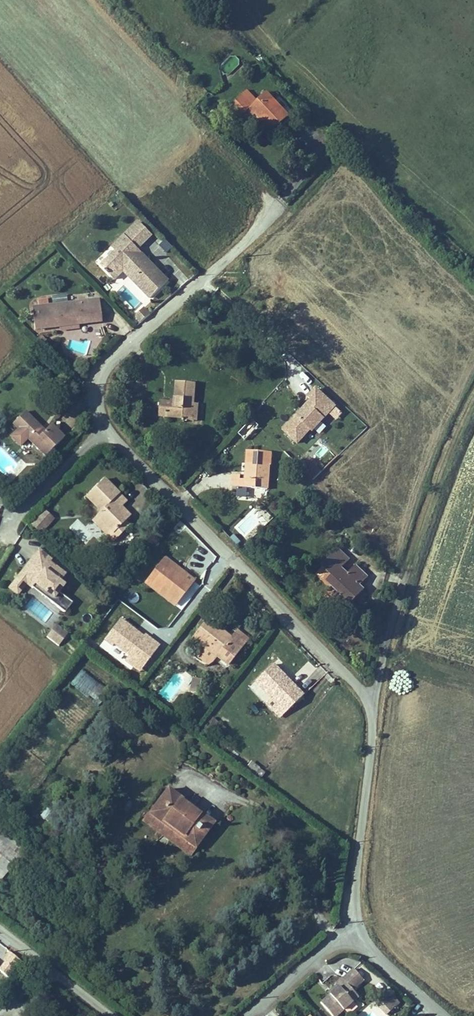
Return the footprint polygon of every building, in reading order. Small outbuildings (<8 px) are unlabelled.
[(251,95),(235,110),(241,117),(250,108),(264,123),(265,122),(274,131),(290,116),(274,99),(267,92),(258,102),(251,95)] [(117,252),(103,266),(116,279),(124,271),(120,267),(128,259),(142,273),(134,281),(150,298),(159,289),(168,280),(141,253),(138,257),(134,253),(138,249),(152,236),(139,223),(114,248),(117,252)] [(120,267),(124,271),(134,281),(142,273),(128,259),(120,267)] [(102,322),(99,300),(88,301),(90,323),(102,322)] [(90,323),(88,301),(83,302),(84,313),(77,314),(78,324),(90,323)] [(78,324),(77,314),(84,313),(83,302),(32,308),(35,330),(59,327),(78,324)] [(46,341),(40,336),(36,340),(41,346),(46,341)] [(46,350),(51,346),(46,341),(41,346),(46,350)] [(83,380),(72,369),(68,374),(79,385),(83,380)] [(194,404),(196,384),(178,382),(176,398),(175,398),(175,404),(161,402),(160,417),(184,419),(183,421),(193,421),(194,414),(196,414),(197,404),(194,404)] [(312,432),(335,407),(317,390),(309,398),(315,405),(307,414),(303,411),(285,431),(298,443),(310,430),(312,432)] [(58,431),(51,425),(45,431),(43,433),(40,430),(41,429),(25,412),(13,424),(19,430),(28,439),(46,456),(64,438),(58,431)] [(28,439),(19,430),(11,437),(20,446),(28,439)] [(268,490),(270,465),(272,465),(272,453),(247,451),(245,480),(240,480),(240,475),(234,475),(233,487),(238,487),(248,488),(268,490)] [(300,466),(312,480),(323,471),(310,457),(300,466)] [(121,508),(117,503),(122,498),(123,498),(119,494),(104,479),(86,497),(101,512),(97,516),(114,533),(125,522),(130,517),(121,508)] [(28,488),(23,484),(20,487),(24,492),(28,488)] [(247,498),(248,488),(238,487),(237,497),(247,498)] [(126,502),(122,498),(117,503),(121,508),(126,502)] [(42,531),(52,519),(44,511),(33,523),(42,531)] [(114,533),(97,516),(92,520),(114,542),(130,526),(125,522),(114,533)] [(360,585),(368,577),(356,566),(348,574),(342,568),(350,559),(339,549),(323,566),(333,576),(327,581),(340,593),(334,599),(345,609),(364,589),(360,585)] [(59,581),(65,574),(49,562),(51,560),(39,550),(28,564),(33,568),(29,574),(23,570),(10,588),(11,590),(13,592),(15,593),(18,594),(26,583),(33,588),(39,587),(53,598),(51,602),(65,613),(73,603),(59,592),(64,585),(59,581)] [(181,571),(164,558),(161,561),(192,585),(195,581),(181,571)] [(192,585),(161,561),(147,579),(178,603),(192,585)] [(29,574),(33,568),(28,564),(23,570),(29,574)] [(178,603),(147,579),(145,582),(176,606),(178,603)] [(53,598),(39,587),(33,588),(51,602),(53,598)] [(228,665),(245,642),(235,634),(231,639),(207,620),(193,638),(218,657),(228,665)] [(56,637),(62,629),(56,624),(50,632),(56,637)] [(97,644),(107,632),(98,626),(89,638),(97,644)] [(58,646),(65,638),(63,637),(67,632),(62,629),(56,637),(50,632),(47,637),(58,646)] [(247,639),(237,631),(235,634),(245,642),(247,639)] [(107,632),(97,644),(117,660),(126,648),(107,632)] [(228,665),(218,657),(215,661),(225,668),(228,665)] [(286,679),(272,665),(255,682),(285,712),(286,713),(303,696),(286,679)] [(93,702),(105,689),(83,669),(71,682),(93,702)] [(199,688),(201,680),(194,678),(192,688),(199,689),(199,688)] [(285,712),(255,682),(249,687),(280,717),(285,712)] [(225,728),(213,718),(209,722),(221,732),(225,728)] [(260,780),(264,774),(258,770),(254,775),(260,780)] [(215,823),(168,788),(144,820),(190,855),(215,823)] [(0,825),(0,849),(6,854),(17,839),(0,825)] [(15,862),(28,848),(17,839),(6,854),(15,862)] [(15,862),(6,854),(0,861),(0,880),(15,862)] [(23,960),(11,952),(6,959),(6,962),(16,970),(23,960)] [(350,992),(363,980),(360,976),(353,969),(342,979),(342,978),(335,984),(336,985),(338,987),(330,995),(321,1003),(332,1015),(336,1015),(355,999),(356,999),(350,992)] [(330,995),(338,987),(336,985),(328,993),(330,995)] [(376,1006),(386,1015),(400,1002),(389,992),(376,1006)]
